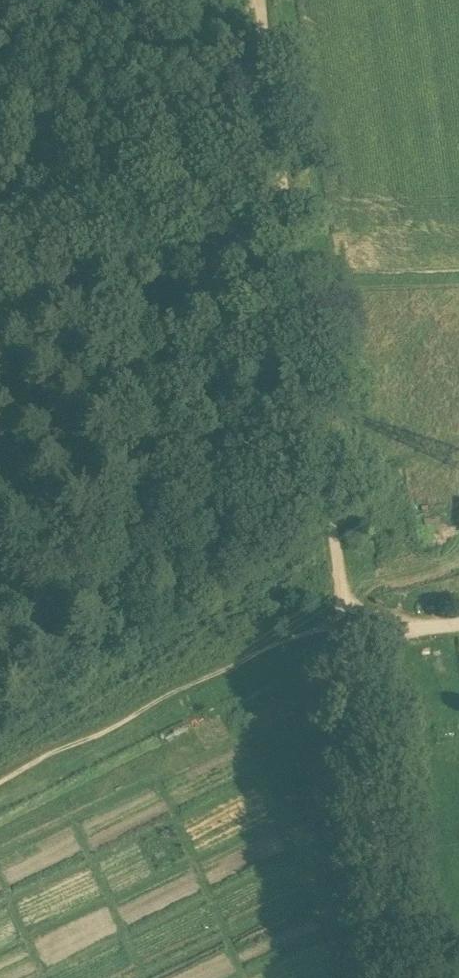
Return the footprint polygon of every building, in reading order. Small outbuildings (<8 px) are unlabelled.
[(440,659),(427,660),(429,670),(441,669),(440,659)]
